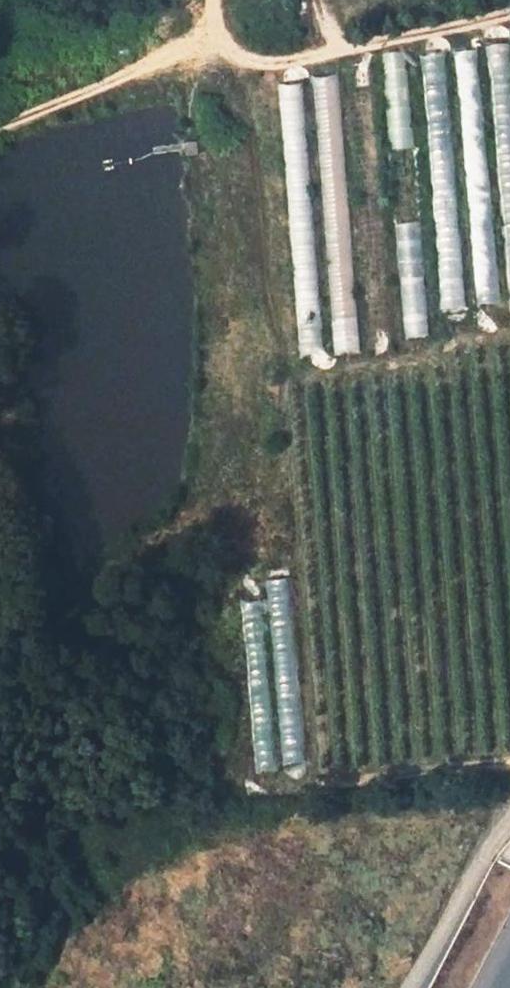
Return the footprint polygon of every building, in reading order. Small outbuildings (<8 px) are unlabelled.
[(406,337),(429,335),(405,50),(382,52),(388,114),(395,113),(396,122),(388,123),(406,337)] [(316,74),(334,351),(357,349),(338,73),(316,74)] [(305,80),(281,82),(297,353),(321,352),(305,80)] [(197,144),(179,147),(182,161),(200,158),(197,144)] [(462,279),(442,279),(442,306),(462,306),(462,279)] [(269,626),(289,626),(289,578),(268,579),(269,626)]
